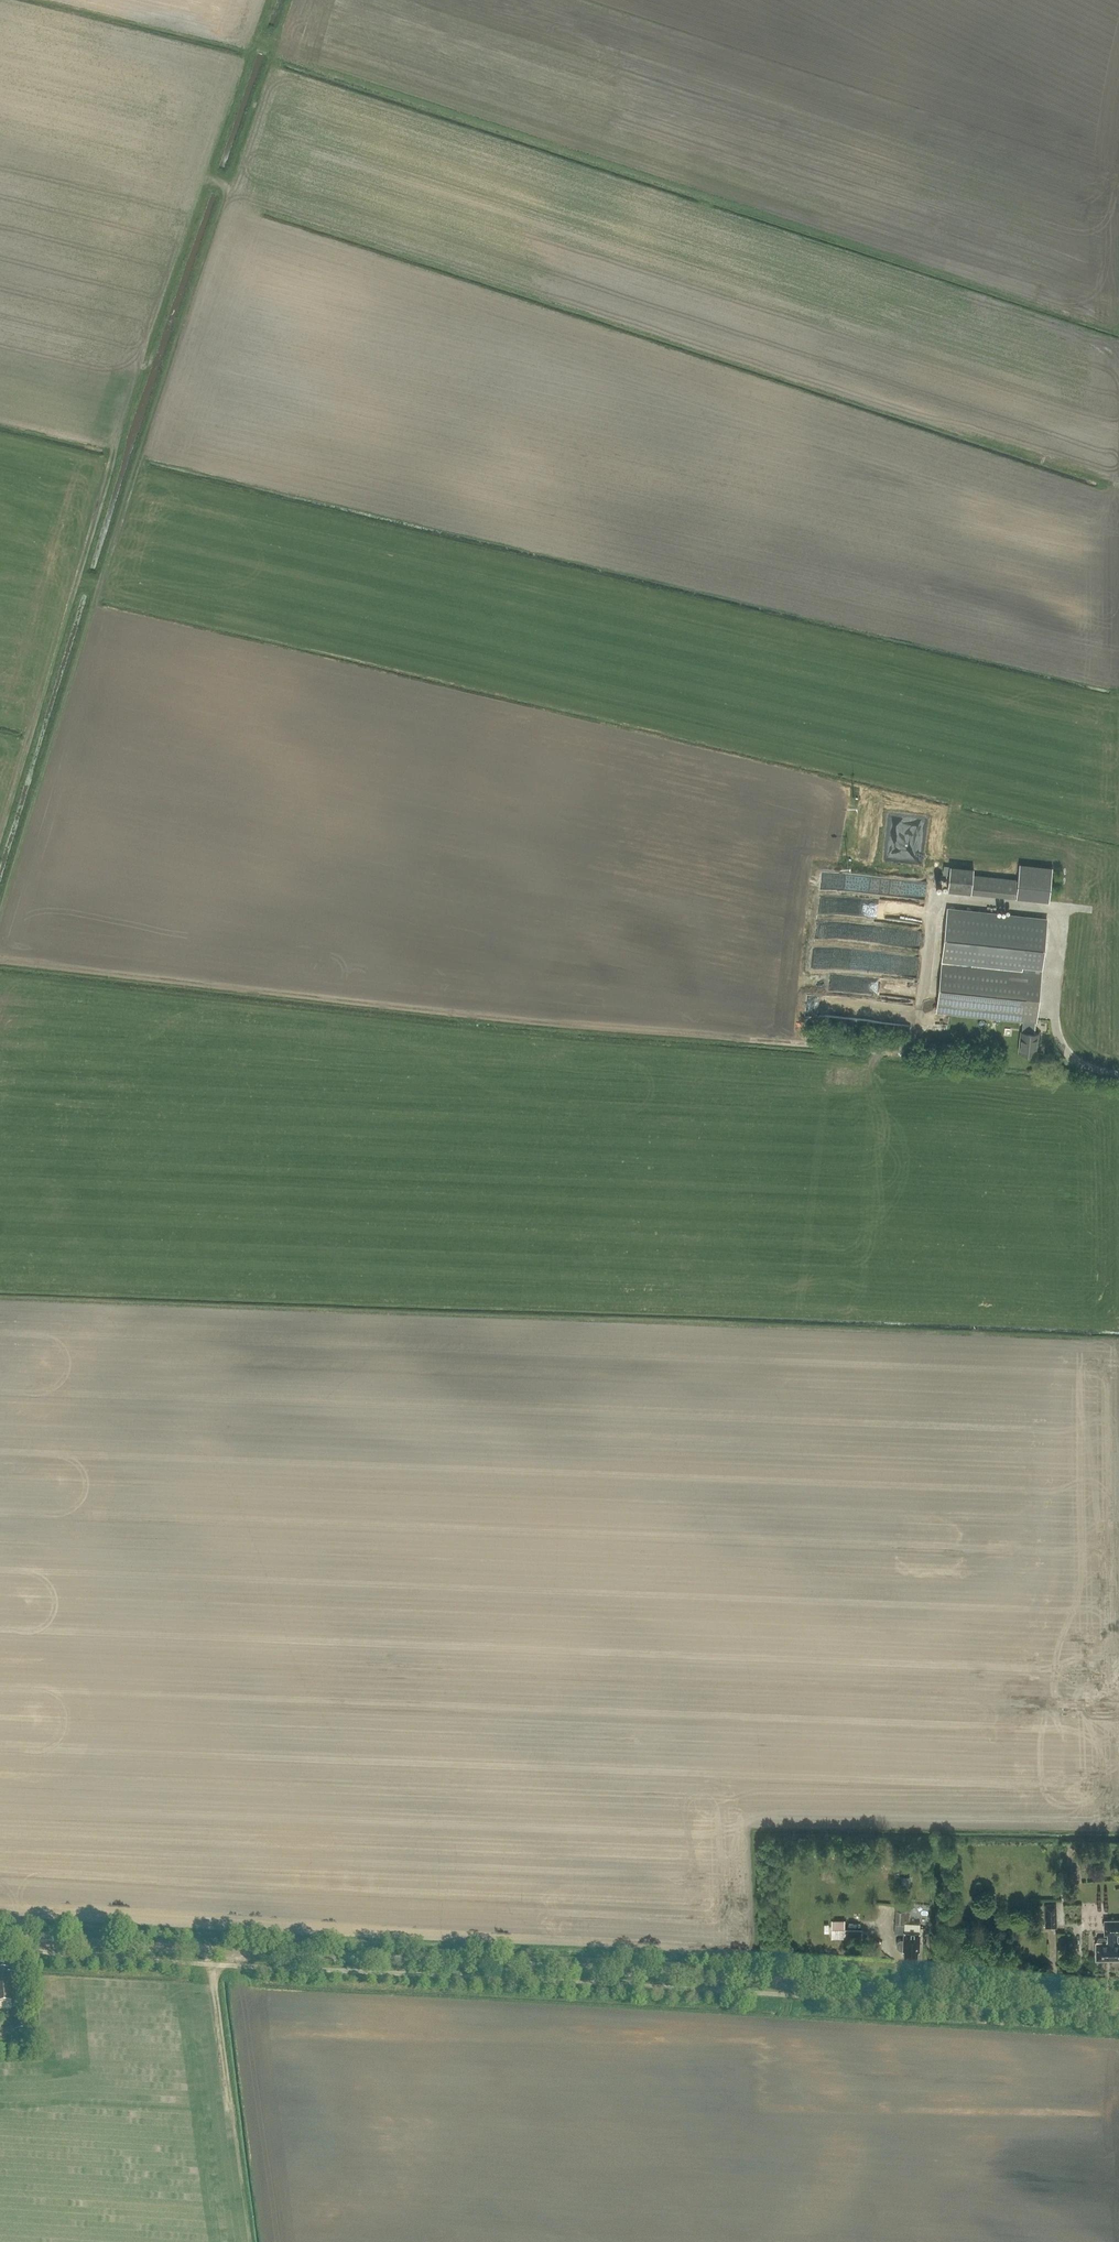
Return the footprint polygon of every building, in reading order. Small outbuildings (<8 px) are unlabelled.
[(977,866),(953,864),(951,890),(1053,898),(1055,865),(1021,862),(1020,877),(976,873),(977,866)] [(853,881),(846,879),(844,888),(851,890),(853,881)] [(947,911),(942,962),(1020,970),(1020,965),(1021,965),(1042,967),(1047,918),(948,907),(947,911)] [(856,952),(858,962),(866,961),(865,951),(856,952)] [(1037,1022),(1042,967),(1021,965),(1020,965),(1020,970),(942,962),(937,1011),(1023,1020),(1022,1032),(1021,1032),(1019,1052),(1037,1054),(1039,1034),(1034,1033),(1035,1022),(1037,1022)] [(906,983),(905,997),(917,998),(918,983),(906,983)] [(1069,1865),(1081,1865),(1081,1849),(1069,1848),(1069,1865)] [(1072,1900),(1072,1892),(1061,1892),(1061,1900),(1072,1900)] [(908,1902),(896,1902),(896,1910),(907,1910),(908,1902)] [(1044,1905),(1045,1928),(1056,1928),(1056,1905),(1044,1905)] [(910,1911),(896,1910),(895,1923),(904,1923),(910,1923),(910,1911)] [(833,1919),(833,1940),(864,1939),(864,1928),(846,1928),(846,1919),(833,1919)] [(1096,1943),(1097,1960),(1118,1960),(1118,1943),(1117,1943),(1117,1935),(1118,1935),(1118,1921),(1108,1921),(1108,1943),(1096,1943)] [(896,1944),(896,1948),(900,1952),(903,1952),(904,1952),(904,1961),(917,1961),(917,1952),(919,1952),(919,1933),(903,1933),(903,1940),(900,1940),(900,1941),(896,1944)] [(15,2004),(13,1974),(8,1974),(8,1970),(0,1971),(0,2005),(15,2004)]
